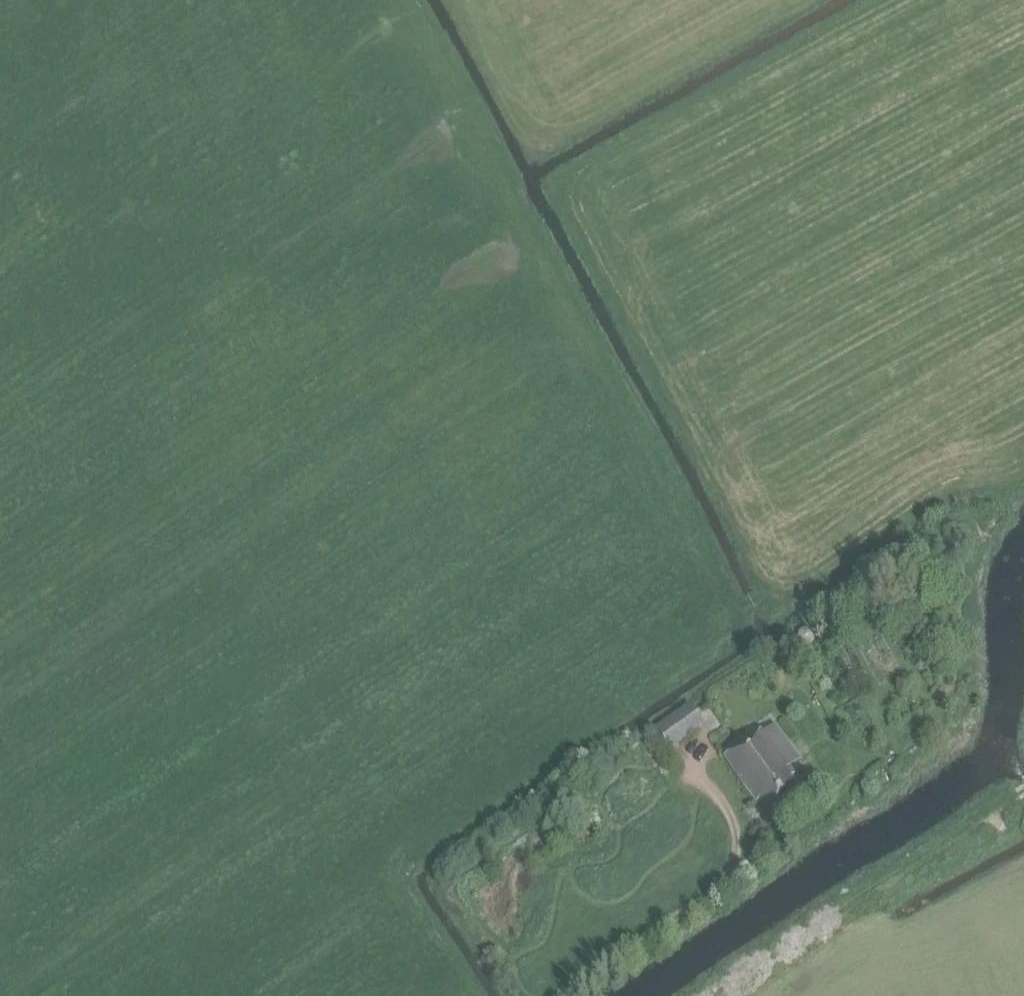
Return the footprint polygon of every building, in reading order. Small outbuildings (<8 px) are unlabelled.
[(858,686),(851,675),(840,682),(846,693),(858,686)] [(689,711),(659,733),(672,752),(703,730),(689,711)] [(757,804),(760,802),(773,819),(804,797),(791,780),(795,777),(773,747),(781,741),(773,730),(765,736),(762,731),(724,759),(757,804)]
